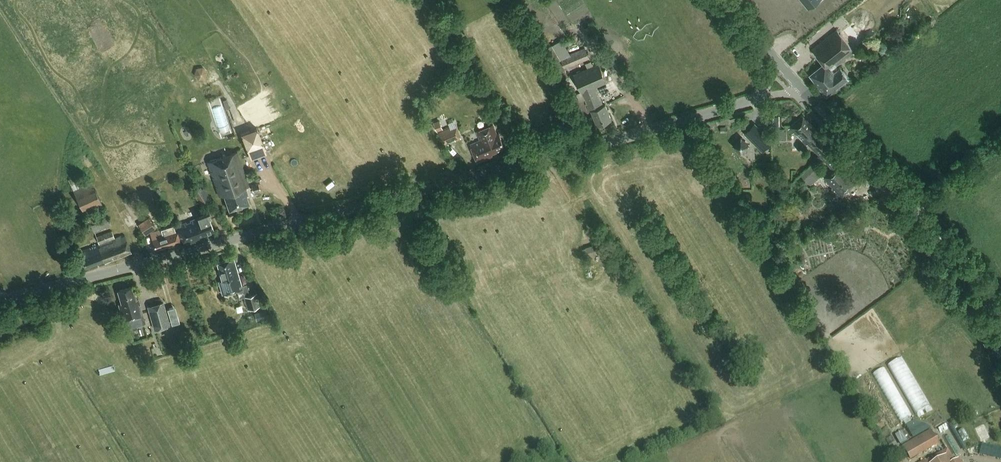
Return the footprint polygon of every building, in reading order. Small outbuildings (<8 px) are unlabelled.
[(837,30),(812,50),(824,64),(810,75),(821,88),(830,81),(828,78),(833,74),(830,70),(854,51),(837,30)] [(587,55),(569,62),(571,67),(590,59),(587,55)] [(607,83),(599,64),(572,76),(580,94),(581,94),(589,112),(590,111),(597,127),(613,120),(607,104),(604,105),(597,87),(607,83)] [(195,68),(198,79),(208,76),(206,66),(195,68)] [(830,81),(821,88),(828,97),(850,80),(841,68),(833,74),(828,78),(830,81)] [(783,127),(783,115),(771,115),(771,127),(783,127)] [(828,146),(829,147),(831,144),(803,115),(788,130),(799,141),(801,139),(806,146),(809,144),(820,155),(828,146)] [(748,129),(754,123),(750,120),(745,126),(748,129)] [(763,151),(774,141),(756,122),(745,133),(763,151)] [(480,141),(470,145),(478,164),(495,157),(493,152),(505,148),(499,134),(497,134),(493,124),(476,131),(480,141)] [(451,128),(451,127),(439,132),(444,144),(455,139),(456,141),(462,138),(457,126),(451,128)] [(242,138),(247,151),(262,146),(257,132),(242,138)] [(742,154),(750,145),(741,137),(733,145),(742,154)] [(828,146),(820,155),(833,169),(824,177),(842,196),(855,184),(840,168),(847,161),(831,144),(829,147),(828,146)] [(250,203),(247,194),(248,194),(246,188),(249,187),(237,152),(208,162),(220,198),(225,196),(230,210),(250,203)] [(802,177),(811,187),(824,174),(814,165),(802,177)] [(70,184),(92,232),(110,224),(107,218),(96,223),(91,212),(102,207),(90,181),(84,184),(80,178),(70,184)] [(210,199),(204,188),(194,194),(201,204),(210,199)] [(212,219),(210,212),(197,217),(197,218),(176,226),(183,246),(201,241),(199,237),(214,232),(210,220),(212,219)] [(154,228),(147,217),(137,224),(144,234),(154,228)] [(74,230),(83,225),(79,218),(70,223),(74,230)] [(163,233),(161,230),(150,233),(156,251),(172,245),(173,248),(182,245),(176,228),(163,233)] [(112,231),(97,236),(99,243),(79,249),(85,268),(104,262),(105,266),(132,258),(126,235),(115,238),(112,231)] [(593,246),(582,249),(585,259),(596,256),(593,246)] [(242,285),(234,258),(218,263),(222,280),(219,281),(223,295),(238,290),(240,298),(244,296),(248,309),(260,306),(257,293),(250,295),(247,284),(242,285)] [(131,287),(118,291),(121,304),(118,305),(123,320),(143,315),(138,297),(137,298),(134,290),(132,290),(131,287)] [(170,324),(164,301),(147,306),(154,329),(170,324)] [(266,309),(255,313),(256,320),(268,317),(266,309)] [(930,407),(906,355),(891,362),(915,414),(930,407)] [(889,365),(876,371),(899,422),(912,416),(889,365)] [(903,446),(912,461),(915,461),(942,446),(932,430),(903,446)] [(925,461),(955,461),(948,449),(932,458),(933,460),(931,461),(930,459),(925,461)]
